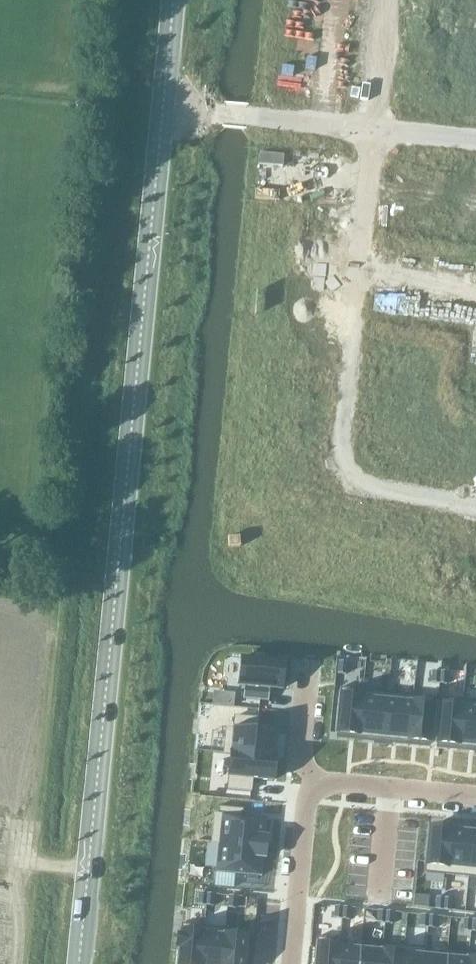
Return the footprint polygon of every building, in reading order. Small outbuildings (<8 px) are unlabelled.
[(414,14),(451,18),(453,0),(416,0),(414,14)] [(288,80),(291,43),(269,41),(265,78),(288,80)] [(309,82),(313,45),(291,43),(288,80),(309,82)] [(331,85),(335,47),(313,45),(309,82),(331,85)] [(257,158),(254,195),(276,197),(280,160),(257,158)] [(280,160),(276,197),(298,199),(301,162),(280,160)] [(278,249),(276,263),(281,263),(279,286),(323,290),(325,267),(301,264),(303,252),(278,249)] [(388,328),(386,351),(424,354),(426,332),(388,328)] [(386,351),(384,372),(416,375),(422,376),(424,354),(386,351)] [(379,372),(376,393),(414,397),(416,375),(384,372),(379,372)] [(242,658),(239,685),(245,685),(243,698),(269,701),(270,688),(281,689),(284,662),(242,658)] [(339,661),(338,673),(346,674),(347,662),(339,661)] [(433,671),(432,683),(439,683),(440,671),(433,671)] [(440,671),(439,683),(447,684),(448,672),(440,671)] [(340,688),(336,733),(358,735),(363,690),(340,688)] [(363,690),(358,735),(383,738),(388,692),(363,690)] [(234,694),(213,692),(212,704),(233,706),(234,694)] [(388,692),(383,738),(409,740),(413,695),(388,692)] [(413,695),(409,740),(431,742),(436,697),(413,695)] [(440,698),(436,743),(458,745),(463,700),(440,698)] [(458,745),(475,747),(475,701),(463,700),(458,745)] [(227,728),(224,753),(231,753),(232,752),(275,757),(278,733),(257,731),(258,718),(235,716),(234,729),(227,728)] [(231,753),(228,789),(251,791),(253,778),(273,780),(275,757),(232,752),(231,753)] [(215,814),(212,843),(219,844),(219,843),(267,847),(268,836),(265,836),(267,818),(265,818),(265,819),(243,817),(244,809),(219,806),(218,814),(215,814)] [(429,828),(424,873),(447,875),(451,830),(429,828)] [(451,830),(447,875),(468,877),(473,832),(451,830)] [(219,844),(216,879),(233,881),(233,873),(260,875),(260,876),(261,876),(263,858),(265,858),(267,847),(219,843),(219,844)] [(200,892),(198,904),(206,905),(207,893),(200,892)] [(207,893),(206,905),(214,906),(215,894),(207,893)] [(230,895),(229,907),(237,908),(238,896),(230,895)] [(437,897),(436,909),(443,909),(445,897),(437,897)] [(445,897),(443,909),(451,910),(452,898),(445,897)] [(335,906),(334,918),(342,918),(343,906),(335,906)] [(343,906),(342,918),(350,919),(351,907),(343,906)] [(379,910),(377,922),(385,923),(386,911),(379,910)] [(386,911),(385,923),(393,923),(394,912),(386,911)] [(421,914),(420,926),(428,927),(429,915),(421,914)] [(429,915),(428,927),(436,928),(437,916),(429,915)] [(464,918),(463,930),(471,931),(472,919),(464,918)] [(177,963),(200,963),(204,926),(181,923),(180,934),(179,934),(177,949),(179,949),(177,963)] [(200,963),(222,963),(225,928),(204,926),(200,963)] [(222,963),(245,963),(248,930),(225,928),(222,963)] [(315,963),(337,963),(340,939),(317,937),(315,963)] [(337,963),(359,963),(361,941),(340,939),(337,963)] [(359,963),(381,963),(383,943),(361,941),(359,963)] [(404,945),(383,943),(381,963),(403,963),(404,945)] [(403,963),(424,963),(426,947),(404,945),(403,963)] [(447,949),(426,947),(424,963),(446,963),(447,949)] [(446,963),(468,963),(469,952),(447,949),(446,963)] [(469,952),(468,963),(475,963),(475,952),(469,952)]
